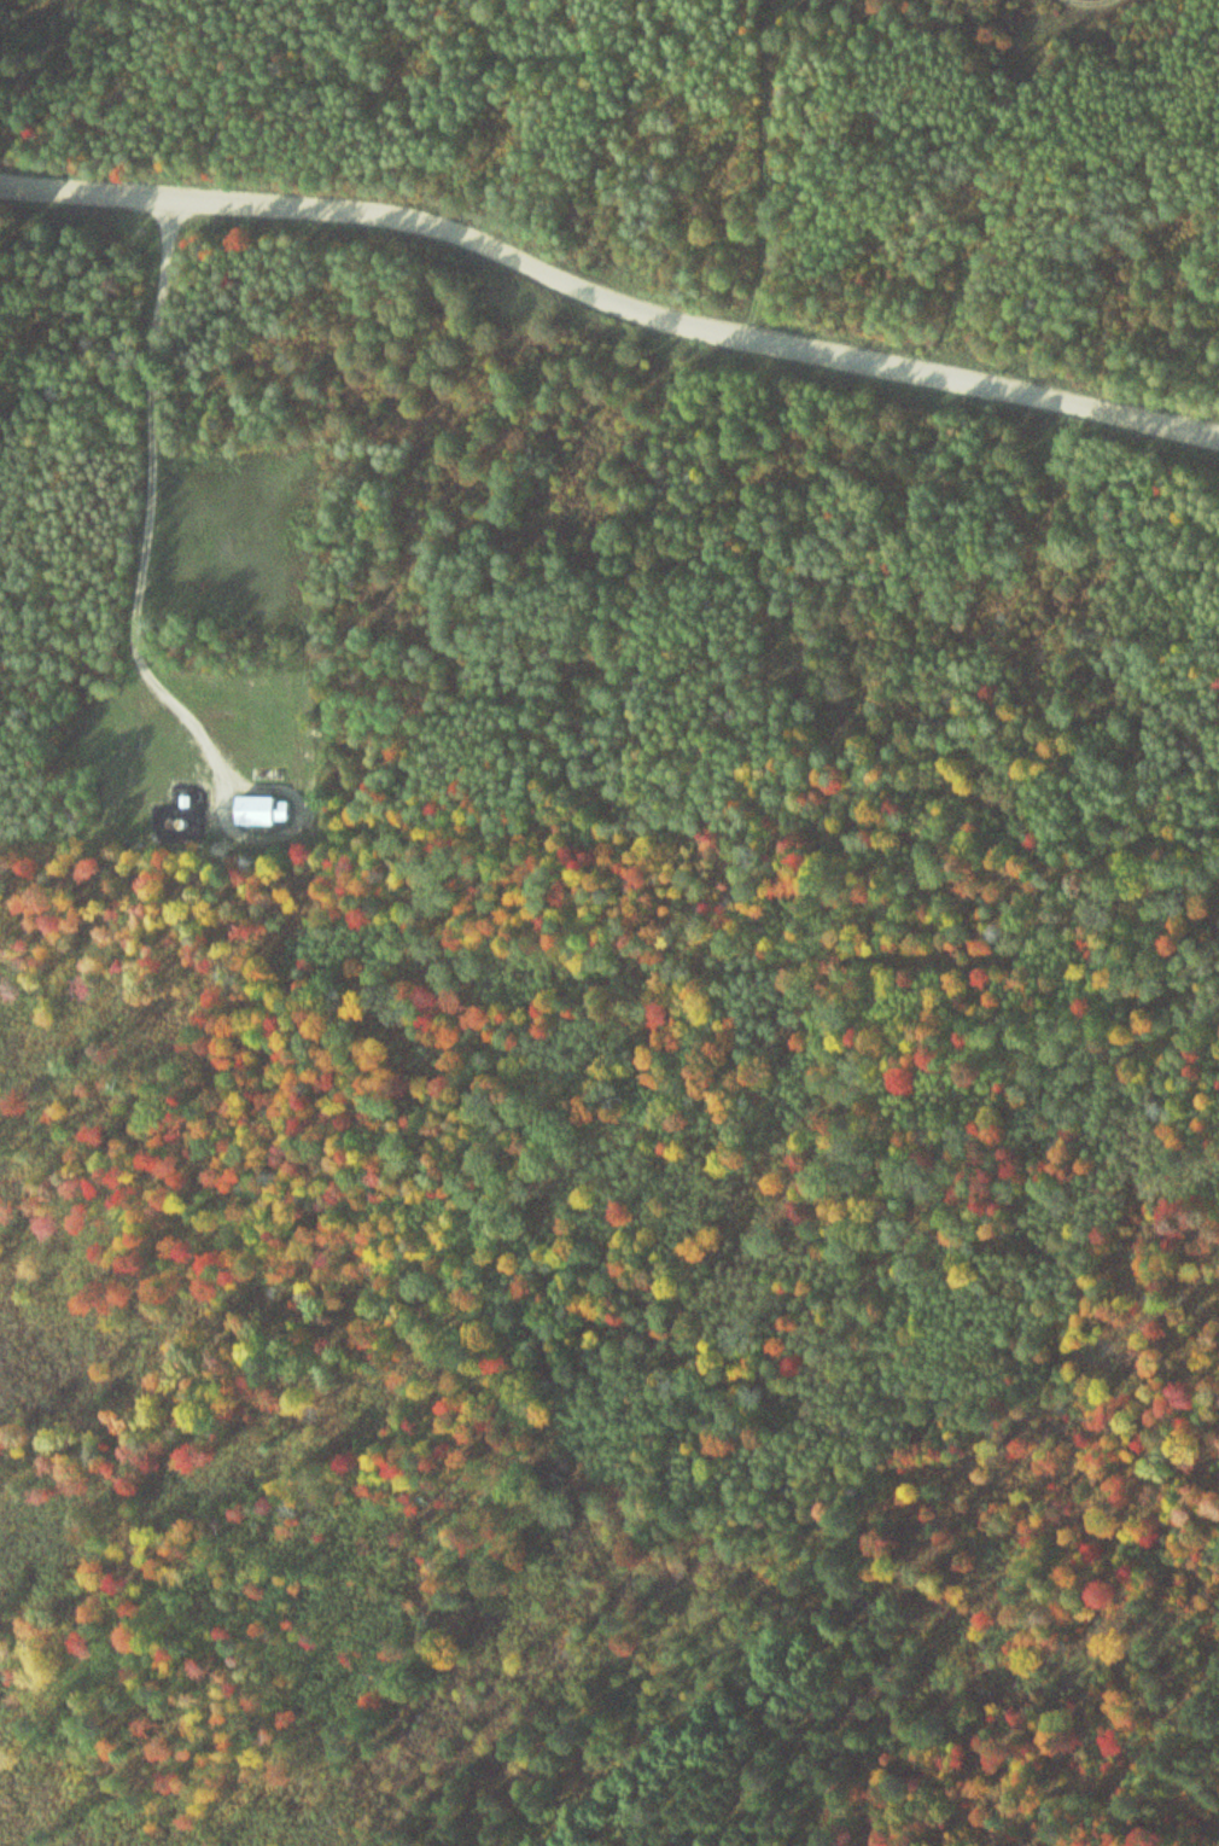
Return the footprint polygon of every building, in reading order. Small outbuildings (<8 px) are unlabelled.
[(279,825),(279,796),(240,796),(240,825),(279,825)]
